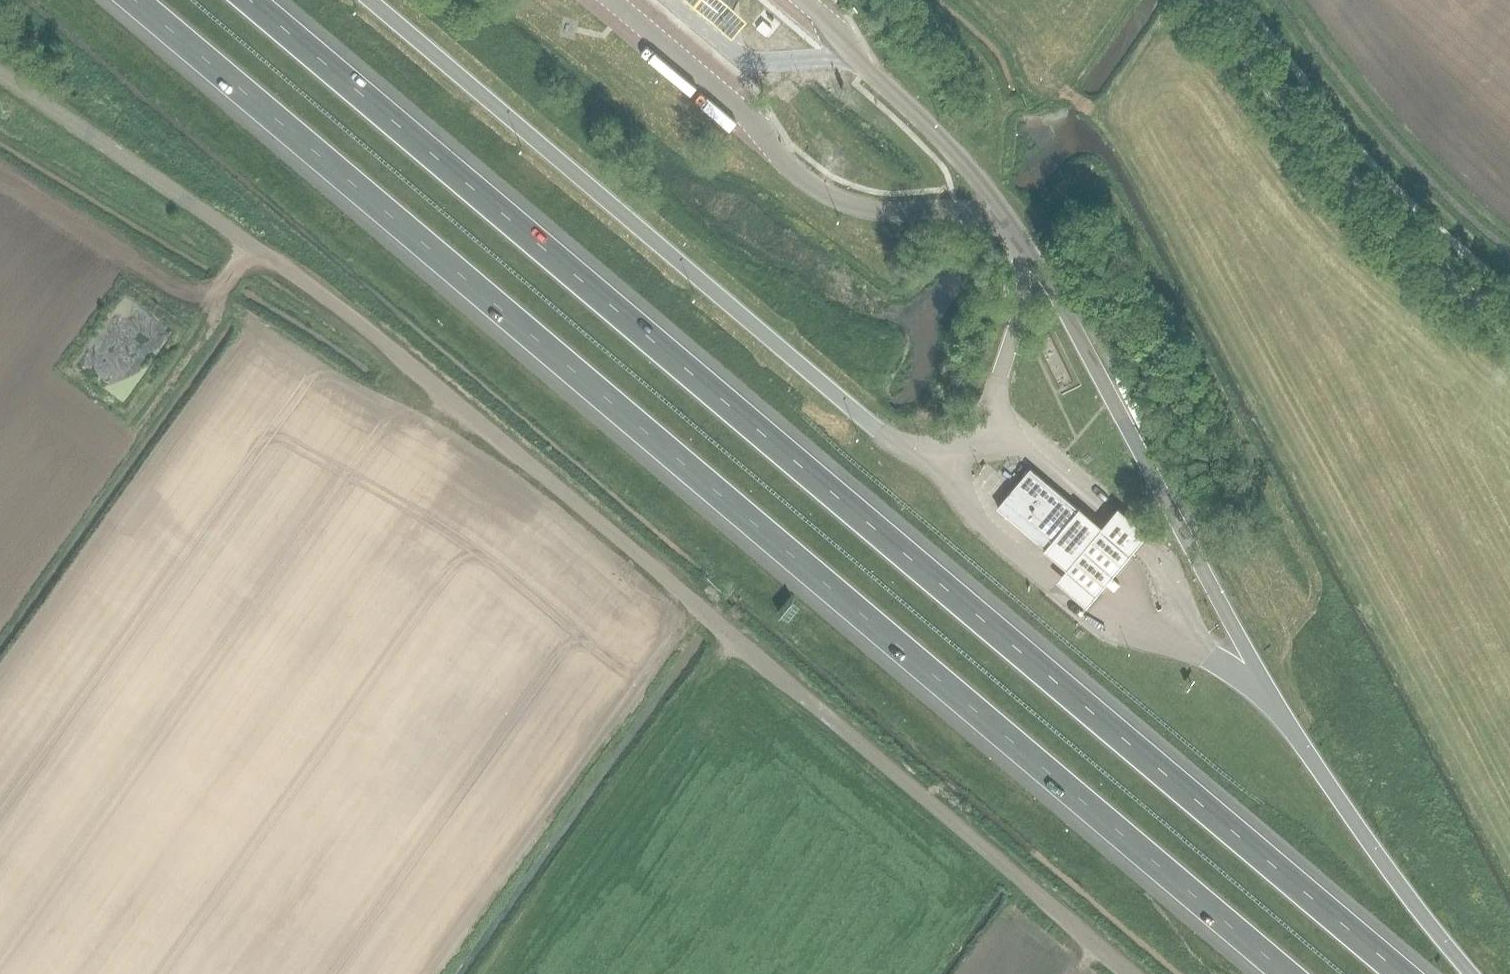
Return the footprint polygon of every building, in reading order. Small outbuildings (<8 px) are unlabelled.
[(1047,549),(1079,510),(1029,468),(997,507),(1047,549)] [(1100,528),(1080,511),(1048,550),(1067,566),(1056,579),(1087,605),(1141,541),(1148,533),(1117,507),(1110,515),(1100,528)]
